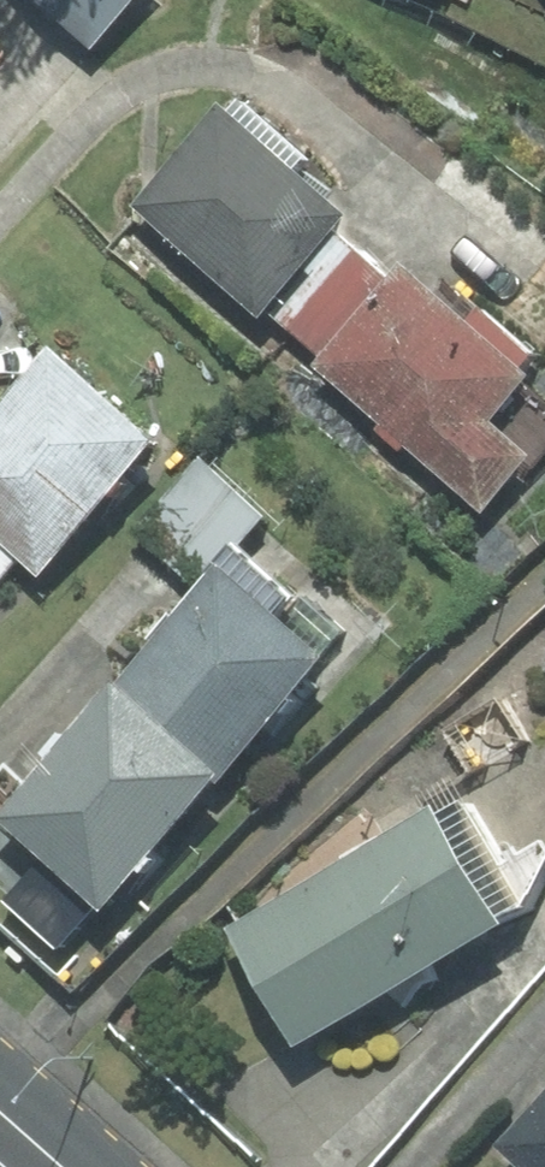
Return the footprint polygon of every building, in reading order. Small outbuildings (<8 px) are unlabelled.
[(90,42),(128,0),(42,0),(90,42)] [(131,206),(256,313),(262,306),(330,228),(341,216),(216,108),(131,206)] [(318,355),(385,276),(330,228),(262,306),(318,355)] [(318,355),(309,365),(378,423),(373,429),(397,449),(403,442),(480,507),(526,453),(488,421),(529,374),(397,262),(385,276),(318,355)] [(36,572),(151,440),(47,350),(0,403),(0,541),(18,556),(36,572)] [(218,568),(263,516),(198,459),(134,531),(193,583),(211,562),(218,568)] [(0,541),(0,576),(18,556),(0,541)] [(218,568),(211,562),(193,583),(108,682),(213,771),(219,773),(320,654),(218,568)] [(0,807),(0,823),(39,857),(92,902),(96,906),(213,771),(108,682),(0,807)] [(227,934),(303,1070),(544,933),(544,906),(480,791),(227,934)] [(1,899),(52,945),(92,902),(39,857),(1,899)] [(493,1160),(501,1166),(544,1166),(544,1103),(493,1160)]
